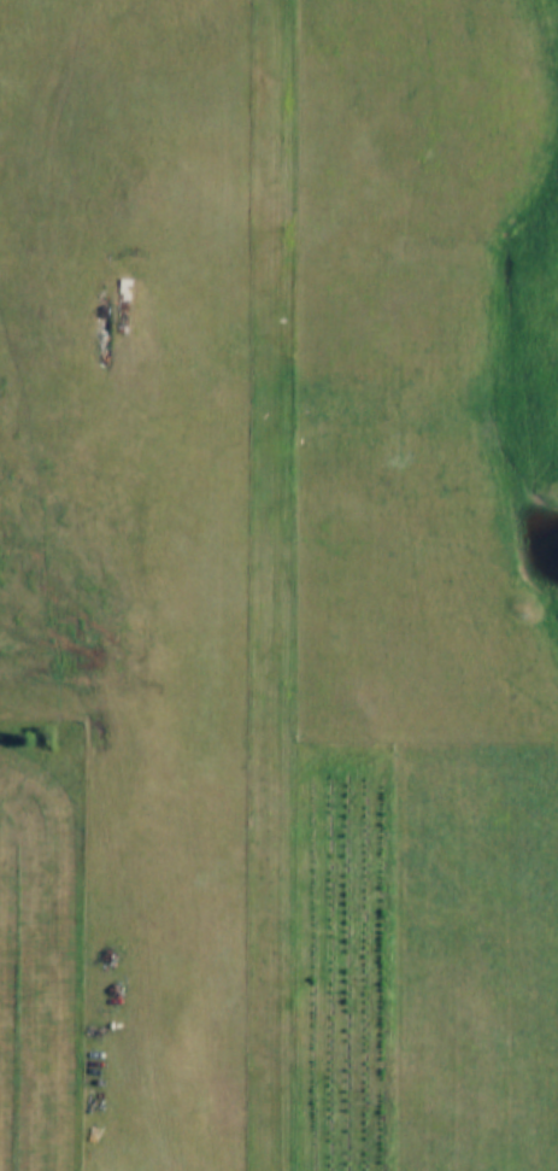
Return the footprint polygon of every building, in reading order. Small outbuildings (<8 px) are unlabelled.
[(123,280),(118,333),(105,332),(110,279),(123,280)]
